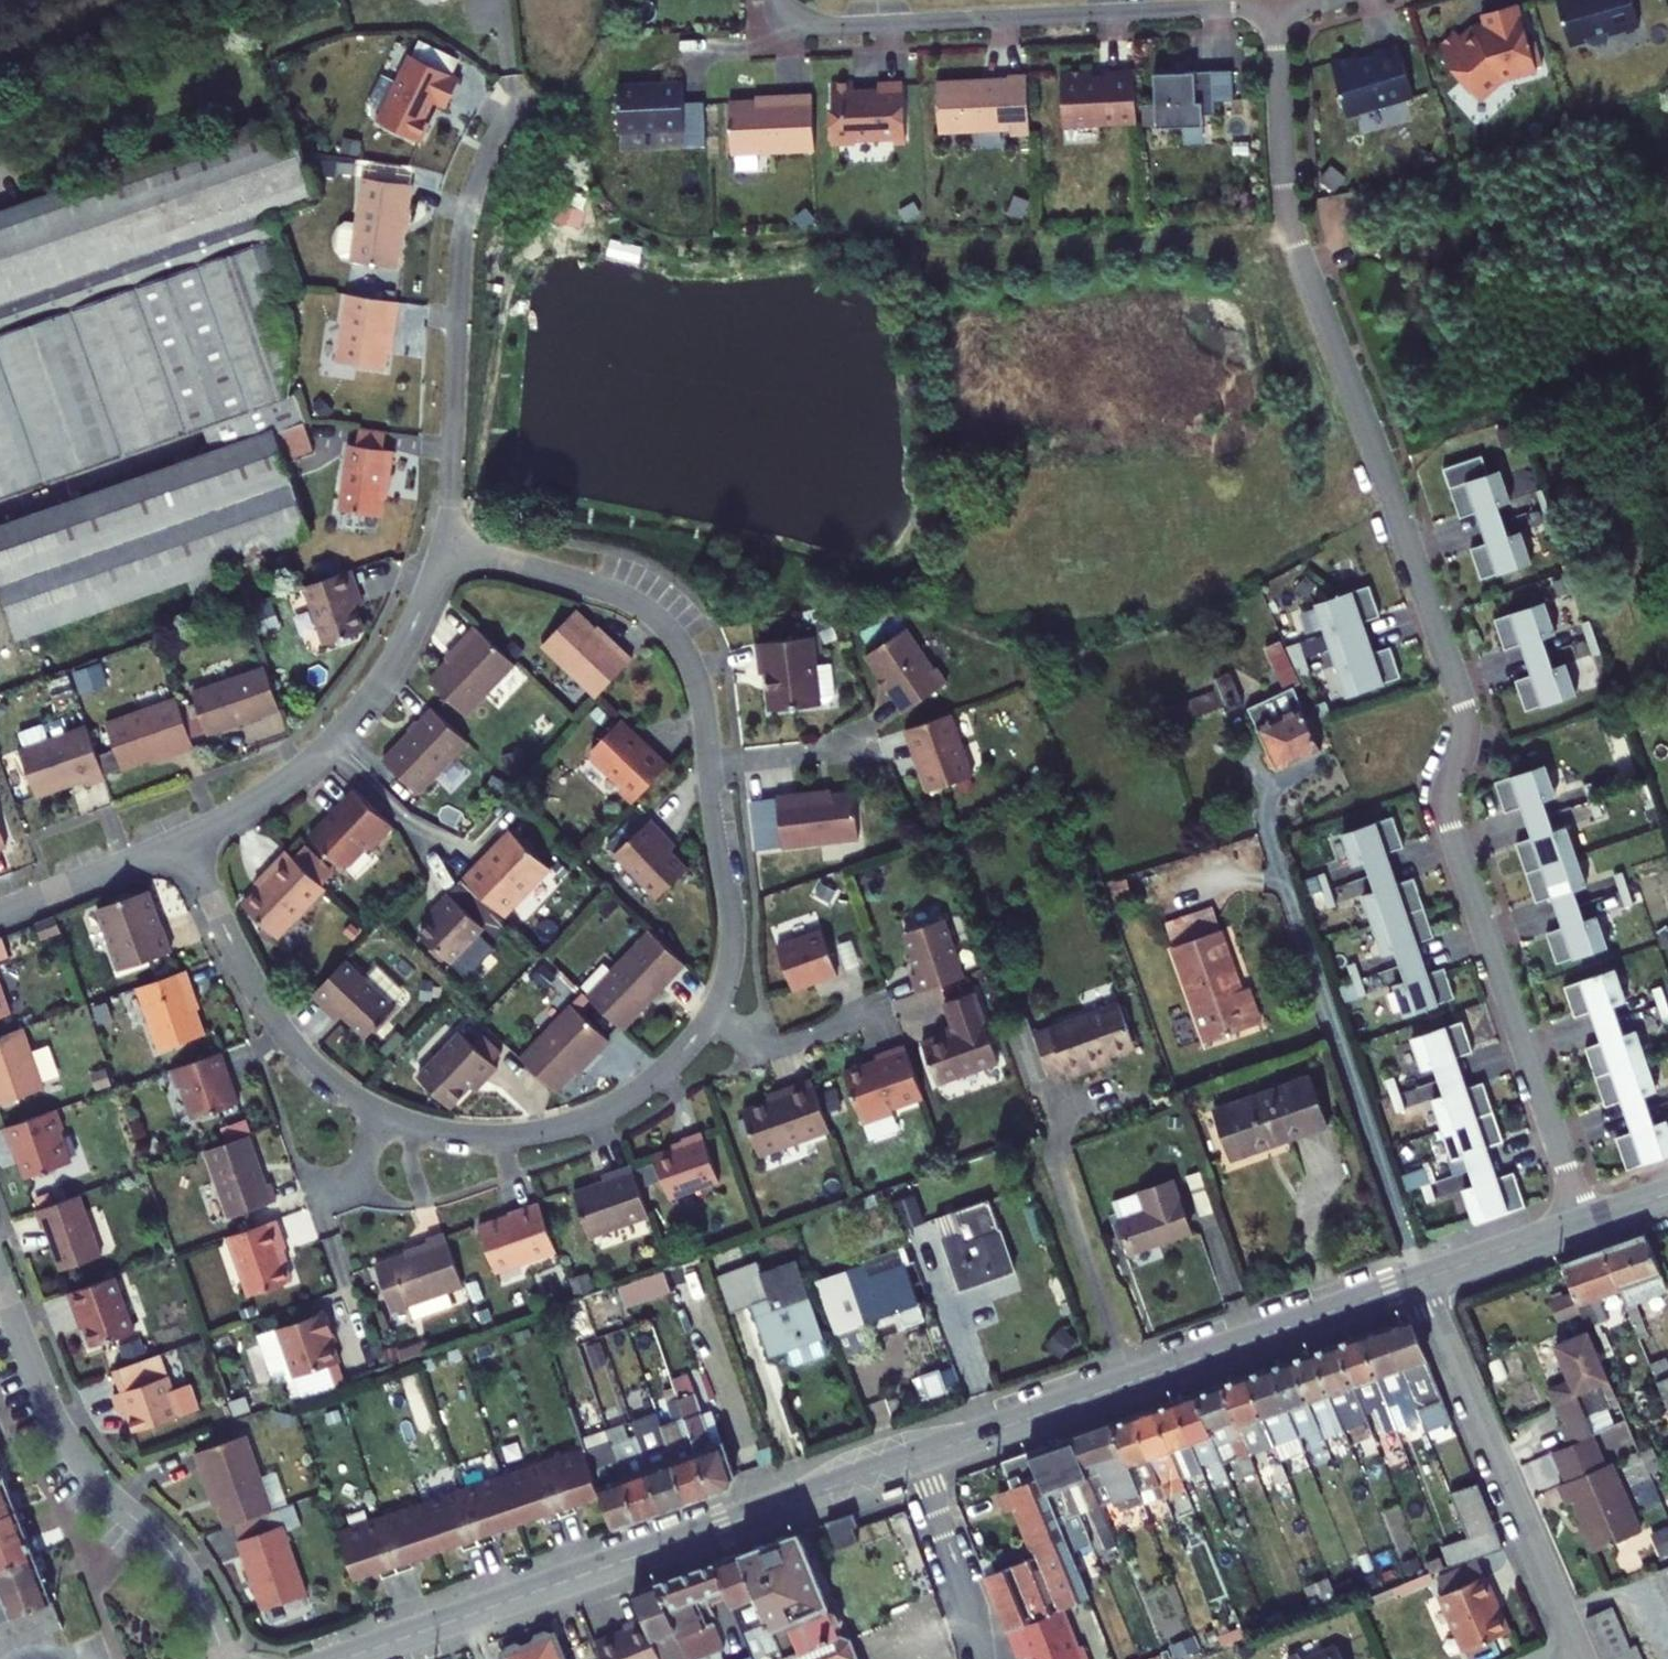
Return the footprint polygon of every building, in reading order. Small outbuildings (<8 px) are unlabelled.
[(1570,45),(1585,41),(1592,45),(1607,40),(1610,33),(1639,25),(1632,0),(1557,0),(1570,45)] [(1476,97),(1485,97),(1503,81),(1537,71),(1517,4),(1482,14),(1485,26),(1474,29),(1463,39),(1456,31),(1438,47),(1445,55),(1442,58),(1476,97)] [(1332,62),(1348,116),(1414,97),(1399,46),(1372,54),(1373,57),(1360,61),(1358,54),(1332,62)] [(446,108),(460,80),(411,55),(378,122),(420,142),(438,104),(446,108)] [(1137,123),(1135,72),(1105,74),(1105,77),(1093,77),(1093,71),(1061,72),(1064,126),(1137,123)] [(1213,71),(1154,74),(1157,128),(1204,126),(1203,115),(1215,115),(1213,71)] [(1030,133),(1027,74),(1009,75),(1009,78),(937,81),(939,132),(1011,128),(1011,134),(1030,133)] [(618,85),(620,133),(685,130),(683,82),(618,85)] [(855,140),(906,138),(903,82),(878,83),(878,90),(854,91),(854,82),(832,83),(833,114),(830,114),(832,142),(833,141),(837,145),(851,144),(855,140)] [(815,150),(813,95),(793,96),(793,99),(756,101),(730,102),(732,154),(815,150)] [(298,394),(289,397),(297,339),(284,302),(305,295),(284,236),(280,237),(270,210),(319,193),(291,113),(0,215),(0,500),(204,428),(214,454),(0,529),(0,592),(16,638),(188,578),(194,595),(220,585),(214,569),(311,535),(275,432),(307,421),(298,394)] [(351,262),(397,269),(408,202),(410,203),(413,185),(364,178),(357,225),(347,223),(341,228),(338,250),(342,256),(342,259),(351,261),(351,262)] [(348,295),(337,362),(385,370),(393,321),(396,321),(399,302),(348,295)] [(386,432),(360,428),(357,446),(384,450),(386,432)] [(351,445),(341,511),(380,517),(384,488),(387,488),(392,452),(384,450),(357,446),(351,445)] [(1444,468),(1461,518),(1478,512),(1483,527),(1503,520),(1498,505),(1511,501),(1501,470),(1489,474),(1483,455),(1444,468)] [(1543,489),(1537,491),(1542,507),(1548,505),(1543,489)] [(1548,505),(1542,507),(1548,523),(1554,521),(1548,505)] [(1503,520),(1483,527),(1488,543),(1471,548),(1481,579),(1532,562),(1521,531),(1509,536),(1503,520)] [(357,589),(351,571),(327,579),(305,587),(325,645),(365,631),(351,591),(357,589)] [(1327,634),(1332,650),(1368,637),(1363,622),(1380,616),(1370,586),(1316,604),(1327,634)] [(1545,602),(1495,619),(1505,650),(1522,644),(1528,659),(1548,652),(1543,637),(1556,633),(1545,602)] [(577,610),(543,645),(597,697),(633,660),(619,647),(617,649),(577,610)] [(1582,623),(1587,639),(1595,636),(1590,621),(1582,623)] [(465,642),(428,681),(465,716),(515,664),(476,627),(463,640),(465,642)] [(907,628),(866,656),(905,712),(948,683),(938,668),(935,670),(907,628)] [(1595,636),(1587,639),(1592,655),(1600,652),(1595,636)] [(771,711),(822,705),(814,637),(758,643),(762,675),(767,674),(771,711)] [(1368,637),(1332,650),(1348,696),(1401,678),(1391,647),(1374,653),(1368,637)] [(1267,648),(1287,690),(1296,686),(1302,683),(1282,641),(1267,648)] [(1287,647),(1294,663),(1306,659),(1300,643),(1287,647)] [(1548,652),(1528,659),(1533,675),(1516,680),(1526,711),(1576,694),(1566,663),(1553,668),(1548,652)] [(1301,678),(1311,675),(1306,659),(1294,663),(1301,678)] [(266,668),(193,693),(207,735),(280,709),(266,668)] [(1220,691),(1171,709),(1176,725),(1226,707),(1228,711),(1246,704),(1232,673),(1215,680),(1220,691)] [(1303,709),(1296,686),(1287,690),(1249,707),(1268,747),(1266,754),(1272,767),(1278,769),(1278,770),(1323,749),(1303,709)] [(177,754),(194,748),(177,699),(106,724),(113,743),(122,770),(176,751),(177,754)] [(433,708),(383,760),(419,794),(468,742),(433,708)] [(917,760),(929,792),(974,777),(952,714),(906,730),(916,760),(917,760)] [(633,804),(670,765),(647,743),(645,745),(637,737),(636,733),(622,719),(592,751),(592,758),(620,785),(620,790),(633,804)] [(95,750),(87,727),(20,750),(25,766),(35,794),(36,798),(85,781),(87,786),(106,779),(105,776),(95,750)] [(95,750),(105,776),(122,770),(113,743),(95,750)] [(20,750),(1,757),(7,773),(25,766),(20,750)] [(7,773),(16,800),(35,794),(25,766),(7,773)] [(1522,808),(1527,823),(1550,815),(1545,800),(1557,796),(1546,766),(1496,783),(1506,813),(1522,808)] [(1584,786),(1590,802),(1598,799),(1592,783),(1584,786)] [(393,826),(354,790),(334,811),(336,813),(328,821),(324,822),(309,837),(340,866),(349,866),(365,850),(371,850),(393,826)] [(795,795),(777,797),(783,848),(860,839),(854,792),(796,799),(795,795)] [(1598,799),(1590,802),(1595,818),(1603,816),(1598,799)] [(1517,844),(1527,874),(1577,857),(1567,827),(1555,831),(1550,815),(1527,823),(1533,838),(1517,844)] [(1365,861),(1370,876),(1393,868),(1388,853),(1404,848),(1394,817),(1343,834),(1353,865),(1365,861)] [(658,898),(688,870),(658,838),(663,834),(650,820),(615,853),(658,898)] [(504,917),(551,869),(513,833),(487,860),(484,857),(464,879),(504,917)] [(243,905),(278,938),(325,888),(287,851),(274,864),(278,868),(243,905)] [(1577,857),(1527,874),(1537,903),(1553,898),(1558,913),(1581,906),(1575,890),(1587,886),(1577,857)] [(1364,895),(1374,925),(1424,908),(1414,878),(1398,884),(1393,868),(1370,876),(1376,891),(1364,895)] [(1316,876),(1322,892),(1330,889),(1325,873),(1316,876)] [(1615,876),(1620,892),(1628,889),(1623,873),(1615,876)] [(485,927),(498,940),(510,927),(462,881),(450,893),(485,927)] [(1330,889),(1322,892),(1328,909),(1336,906),(1330,889)] [(1628,889),(1620,892),(1626,909),(1634,906),(1628,889)] [(158,916),(149,891),(98,908),(120,971),(172,953),(163,927),(158,929),(153,917),(158,916)] [(485,927),(450,893),(436,907),(441,912),(420,933),(451,963),(485,927)] [(1165,924),(1174,947),(1223,930),(1215,906),(1165,924)] [(1581,906),(1558,913),(1563,929),(1547,934),(1557,964),(1608,947),(1598,917),(1586,921),(1581,906)] [(1396,951),(1401,966),(1424,958),(1418,943),(1434,938),(1424,908),(1374,925),(1384,955),(1396,951)] [(56,917),(36,925),(42,940),(62,932),(56,917)] [(944,920),(905,934),(919,975),(913,977),(919,995),(965,979),(944,920)] [(823,927),(778,943),(794,988),(838,972),(823,927)] [(1174,947),(1207,1042),(1257,1025),(1223,930),(1174,947)] [(650,931),(587,997),(622,1030),(685,964),(650,931)] [(854,937),(838,943),(847,969),(863,963),(854,937)] [(10,958),(3,938),(0,939),(0,962),(10,958)] [(1394,985),(1405,1016),(1455,999),(1445,968),(1429,974),(1424,958),(1401,966),(1406,981),(1394,985)] [(395,1008),(346,960),(312,996),(326,1008),(330,1004),(366,1038),(395,1008)] [(1347,966),(1353,982),(1361,980),(1355,963),(1347,966)] [(1592,1012),(1597,1028),(1619,1020),(1614,1005),(1626,1001),(1615,970),(1565,987),(1575,1018),(1592,1012)] [(192,988),(186,971),(139,987),(161,1051),(205,1036),(189,989),(192,988)] [(1353,982),(1341,986),(1347,1003),(1366,996),(1361,980),(1353,982)] [(10,1015),(0,986),(0,1019),(10,1015)] [(1653,990),(1659,1007),(1667,1004),(1662,987),(1653,990)] [(975,992),(945,1003),(955,1031),(923,1043),(937,1084),(1000,1062),(975,992)] [(1110,1058),(1136,1048),(1121,1004),(1035,1035),(1028,1017),(1006,1025),(1028,1085),(1066,1072),(1065,1071),(1110,1055),(1110,1058)] [(1659,1007),(1664,1023),(1667,1022),(1667,1006),(1667,1004),(1659,1007)] [(571,1005),(520,1059),(555,1092),(595,1051),(597,1054),(609,1041),(571,1005)] [(1619,1020),(1597,1028),(1602,1043),(1586,1048),(1596,1078),(1646,1061),(1636,1031),(1624,1035),(1619,1020)] [(1435,1066),(1440,1081),(1463,1074),(1457,1058),(1473,1053),(1463,1022),(1412,1039),(1423,1070),(1435,1066)] [(45,1090),(23,1028),(0,1036),(0,1106),(45,1090)] [(461,1032),(418,1077),(450,1107),(480,1076),(485,1081),(498,1067),(461,1032)] [(924,1097),(906,1046),(876,1057),(878,1061),(845,1073),(863,1124),(894,1113),(893,1108),(924,1097)] [(195,1119),(239,1103),(232,1084),(228,1082),(225,1072),(227,1071),(221,1052),(172,1069),(178,1085),(184,1088),(195,1119)] [(1066,1072),(1068,1079),(1112,1063),(1110,1058),(1110,1055),(1065,1071),(1066,1072)] [(1646,1061),(1596,1078),(1606,1108),(1622,1102),(1627,1118),(1650,1110),(1644,1095),(1656,1091),(1646,1061)] [(1433,1101),(1443,1130),(1494,1113),(1484,1083),(1468,1089),(1463,1074),(1440,1081),(1445,1097),(1433,1101)] [(1215,1110),(1232,1159),(1330,1125),(1313,1075),(1215,1110)] [(1386,1081),(1391,1098),(1400,1095),(1394,1078),(1386,1081)] [(744,1110),(759,1156),(830,1131),(812,1080),(781,1091),(783,1096),(744,1110)] [(1400,1095),(1391,1098),(1397,1114),(1405,1111),(1400,1095)] [(20,1160),(27,1180),(72,1164),(62,1136),(64,1131),(57,1110),(6,1128),(13,1148),(17,1146),(21,1157),(20,1160)] [(1627,1118),(1632,1133),(1616,1139),(1628,1172),(1667,1158),(1667,1126),(1667,1122),(1655,1126),(1650,1110),(1627,1118)] [(1465,1156),(1470,1171),(1493,1164),(1488,1148),(1504,1143),(1494,1113),(1443,1130),(1453,1160),(1465,1156)] [(684,1145),(655,1156),(670,1199),(720,1181),(703,1133),(683,1140),(684,1145)] [(267,1185),(249,1136),(207,1151),(230,1218),(277,1202),(270,1184),(267,1185)] [(1493,1164),(1470,1171),(1475,1187),(1464,1191),(1476,1225),(1526,1208),(1514,1174),(1498,1179),(1493,1164)] [(650,1217),(632,1167),(603,1178),(605,1183),(575,1193),(590,1238),(650,1217)] [(1416,1171),(1422,1188),(1430,1185),(1425,1169),(1416,1171)] [(1174,1181),(1115,1201),(1131,1252),(1191,1232),(1174,1181)] [(1430,1185),(1422,1188),(1427,1204),(1436,1201),(1430,1185)] [(62,1271),(102,1257),(80,1195),(38,1210),(44,1228),(47,1227),(62,1271)] [(897,1203),(906,1229),(924,1222),(915,1196),(897,1203)] [(961,1231),(944,1237),(963,1289),(1016,1270),(991,1199),(954,1212),(961,1231)] [(512,1222),(503,1225),(502,1225),(502,1224),(501,1224),(501,1223),(500,1223),(500,1222),(499,1222),(498,1222),(497,1222),(496,1222),(495,1222),(479,1228),(495,1273),(557,1251),(540,1203),(509,1214),(512,1222)] [(937,1218),(944,1237),(961,1231),(954,1212),(937,1218)] [(287,1249),(277,1220),(230,1236),(251,1297),(290,1283),(279,1251),(287,1249)] [(871,1277),(867,1264),(849,1271),(867,1323),(921,1304),(893,1224),(863,1235),(873,1264),(881,1262),(884,1272),(877,1275),(871,1277)] [(464,1286),(445,1234),(428,1240),(430,1247),(376,1266),(392,1312),(409,1306),(414,1320),(453,1306),(448,1292),(464,1286)] [(1667,1290),(1667,1286),(1646,1234),(1604,1249),(1619,1290),(1640,1338),(1648,1335),(1635,1303),(1667,1290)] [(863,1235),(857,1237),(867,1264),(871,1277),(877,1275),(884,1272),(881,1262),(873,1264),(863,1235)] [(1619,1290),(1604,1249),(1564,1264),(1578,1304),(1589,1331),(1600,1358),(1612,1352),(1604,1333),(1603,1333),(1599,1324),(1608,1320),(1598,1297),(1619,1290)] [(763,1272),(759,1261),(720,1275),(733,1312),(754,1305),(772,1356),(826,1337),(798,1259),(763,1272)] [(666,1271),(620,1287),(627,1308),(673,1292),(666,1271)] [(79,1308),(93,1347),(135,1332),(115,1276),(70,1292),(76,1309),(79,1308)] [(335,1335),(327,1312),(279,1329),(296,1378),(309,1373),(340,1363),(341,1362),(332,1336),(335,1335)] [(1405,1320),(1385,1327),(1423,1420),(1427,1431),(1453,1421),(1412,1324),(1405,1320)] [(1385,1327),(1361,1336),(1398,1428),(1399,1429),(1423,1420),(1385,1327)] [(260,1336),(277,1385),(289,1381),(296,1378),(279,1329),(260,1336)] [(1600,1358),(1589,1331),(1556,1345),(1571,1380),(1575,1391),(1555,1400),(1573,1443),(1592,1435),(1606,1429),(1626,1420),(1619,1402),(1600,1358)] [(1337,1344),(1365,1414),(1375,1410),(1384,1432),(1398,1428),(1361,1336),(1337,1344)] [(588,1347),(596,1368),(610,1363),(602,1342),(588,1347)] [(1330,1395),(1344,1430),(1368,1421),(1365,1414),(1337,1344),(1313,1353),(1330,1395)] [(1319,1429),(1323,1439),(1344,1430),(1330,1395),(1313,1353),(1292,1361),(1319,1429)] [(156,1356),(119,1369),(127,1391),(164,1378),(156,1356)] [(1666,1358),(1650,1364),(1667,1406),(1667,1363),(1666,1358)] [(1288,1409),(1299,1437),(1309,1433),(1315,1449),(1325,1444),(1323,1439),(1319,1429),(1292,1361),(1271,1368),(1288,1409)] [(289,1381),(295,1398),(346,1381),(340,1363),(309,1373),(296,1378),(289,1381)] [(1246,1376),(1274,1446),(1299,1437),(1288,1409),(1271,1368),(1246,1376)] [(925,1379),(931,1396),(948,1390),(942,1373),(925,1379)] [(678,1392),(714,1494),(732,1487),(737,1477),(715,1414),(705,1418),(690,1374),(674,1380),(678,1392)] [(128,1412),(136,1433),(201,1410),(192,1384),(174,1391),(169,1376),(164,1378),(127,1391),(114,1395),(121,1415),(128,1412)] [(1274,1446),(1246,1376),(1223,1385),(1249,1454),(1274,1446)] [(1550,1389),(1555,1400),(1575,1391),(1571,1380),(1550,1389)] [(1195,1394),(1223,1463),(1239,1458),(1245,1477),(1257,1473),(1249,1454),(1223,1385),(1195,1394)] [(664,1429),(690,1502),(714,1494),(678,1392),(667,1396),(674,1417),(679,1419),(680,1423),(664,1429)] [(1195,1394),(1175,1402),(1200,1465),(1209,1462),(1218,1484),(1230,1479),(1223,1463),(1195,1394)] [(1154,1409),(1182,1478),(1202,1471),(1200,1465),(1175,1402),(1154,1409)] [(1154,1409),(1133,1416),(1165,1497),(1186,1490),(1182,1478),(1154,1409)] [(659,1416),(635,1425),(638,1435),(665,1511),(690,1502),(664,1429),(659,1416)] [(1144,1503),(1144,1504),(1165,1497),(1133,1416),(1112,1424),(1144,1503)] [(1112,1424),(1072,1438),(1089,1479),(1101,1506),(1115,1501),(1120,1511),(1144,1503),(1112,1424)] [(610,1431),(614,1444),(631,1438),(627,1425),(610,1431)] [(587,1448),(589,1453),(614,1444),(610,1431),(584,1440),(587,1448)] [(247,1435),(197,1453),(203,1470),(206,1469),(226,1527),(235,1524),(268,1512),(273,1511),(247,1435)] [(665,1511),(638,1435),(631,1438),(614,1444),(641,1519),(665,1511)] [(1573,1443),(1554,1452),(1567,1482),(1560,1485),(1568,1504),(1574,1501),(1596,1552),(1641,1532),(1611,1462),(1605,1465),(1592,1435),(1573,1443)] [(1072,1438),(1051,1445),(1068,1487),(1080,1515),(1091,1510),(1107,1549),(1117,1546),(1101,1506),(1089,1479),(1072,1438)] [(604,1495),(616,1528),(641,1519),(614,1444),(589,1453),(595,1472),(601,1485),(604,1495)] [(1068,1487),(1051,1445),(1029,1453),(1039,1477),(1046,1494),(1047,1494),(1071,1553),(1092,1545),(1080,1515),(1068,1487)] [(544,1463),(563,1517),(579,1512),(576,1505),(604,1495),(601,1485),(595,1472),(589,1453),(587,1448),(544,1463)] [(1029,1453),(1002,1462),(1012,1488),(1039,1477),(1029,1453)] [(504,1477),(520,1524),(545,1515),(547,1523),(563,1517),(544,1463),(504,1477)] [(10,1488),(1,1465),(0,1466),(0,1492),(10,1488)] [(464,1491),(482,1545),(498,1540),(496,1533),(520,1524),(504,1477),(464,1491)] [(1046,1494),(1039,1477),(1012,1488),(999,1493),(1007,1512),(1016,1509),(1035,1557),(985,1576),(1008,1631),(1062,1609),(1089,1598),(1071,1553),(1047,1494),(1046,1494)] [(1452,1494),(1469,1537),(1496,1527),(1478,1484),(1452,1494)] [(10,1488),(0,1492),(0,1517),(18,1510),(10,1488)] [(464,1543),(466,1551),(482,1545),(464,1491),(423,1505),(439,1552),(464,1543)] [(383,1519),(401,1573),(417,1568),(415,1560),(439,1552),(423,1505),(383,1519)] [(27,1533),(18,1510),(0,1517),(0,1543),(27,1533)] [(268,1512),(235,1524),(241,1540),(274,1529),(268,1512)] [(829,1523),(838,1550),(859,1542),(854,1528),(858,1526),(854,1514),(829,1523)] [(357,1577),(358,1580),(383,1571),(386,1579),(401,1573),(383,1519),(341,1533),(357,1577)] [(241,1540),(240,1541),(264,1611),(307,1596),(283,1526),(274,1529),(241,1540)] [(1496,1527),(1469,1537),(1478,1557),(1504,1548),(1496,1527)] [(0,1543),(0,1569),(36,1555),(27,1533),(0,1543)] [(799,1533),(741,1554),(783,1657),(840,1634),(838,1629),(839,1628),(842,1621),(838,1611),(831,1608),(830,1609),(799,1533)] [(1469,1537),(1443,1547),(1450,1567),(1478,1557),(1469,1537)] [(741,1554),(715,1563),(726,1589),(754,1658),(761,1658),(768,1656),(775,1653),(778,1658),(784,1658),(783,1657),(741,1554)] [(0,1569),(0,1595),(45,1577),(36,1555),(0,1569)] [(1440,1557),(1427,1563),(1431,1572),(1445,1567),(1440,1557)] [(1449,1576),(1455,1589),(1485,1576),(1488,1575),(1482,1562),(1449,1576)] [(688,1658),(699,1658),(723,1649),(713,1623),(708,1625),(701,1608),(714,1603),(710,1595),(726,1589),(715,1563),(657,1583),(688,1658)] [(1662,1587),(1667,1585),(1667,1568),(1656,1573),(1662,1587)] [(1465,1652),(1510,1631),(1499,1608),(1496,1609),(1491,1597),(1494,1596),(1485,1576),(1455,1589),(1440,1596),(1465,1652)] [(45,1577),(0,1595),(0,1621),(12,1616),(25,1611),(39,1606),(54,1600),(45,1577)] [(1329,1579),(1305,1588),(1316,1616),(1340,1606),(1329,1579)] [(661,1658),(685,1658),(688,1658),(657,1583),(634,1592),(644,1618),(661,1658)] [(49,1634),(64,1628),(54,1600),(39,1606),(49,1634)] [(36,1639),(49,1634),(39,1606),(25,1611),(36,1639)] [(1596,1639),(1621,1628),(1612,1607),(1587,1618),(1596,1639)] [(1082,1646),(1077,1647),(1062,1609),(1008,1631),(1019,1658),(1022,1658),(1030,1656),(1032,1658),(1087,1658),(1082,1646)] [(23,1645),(36,1639),(25,1611),(12,1616),(23,1645)] [(23,1645),(12,1616),(0,1621),(0,1626),(9,1650),(23,1645)] [(596,1643),(603,1658),(661,1658),(644,1618),(624,1626),(626,1631),(596,1643)] [(9,1650),(0,1626),(0,1653),(9,1650)] [(1219,1637),(1223,1645),(1245,1637),(1242,1628),(1219,1637)] [(1605,1658),(1608,1658),(1630,1649),(1621,1628),(1596,1639),(1605,1658)] [(504,1658),(566,1658),(555,1634),(552,1635),(551,1634),(546,1632),(537,1636),(535,1641),(522,1646),(517,1644),(508,1648),(506,1653),(506,1654),(502,1655),(504,1658)] [(850,1639),(840,1634),(783,1657),(784,1658),(858,1658),(850,1639)] [(1336,1646),(1308,1658),(1342,1658),(1336,1646)] [(1637,1646),(1630,1649),(1608,1658),(1643,1658),(1637,1646)]
